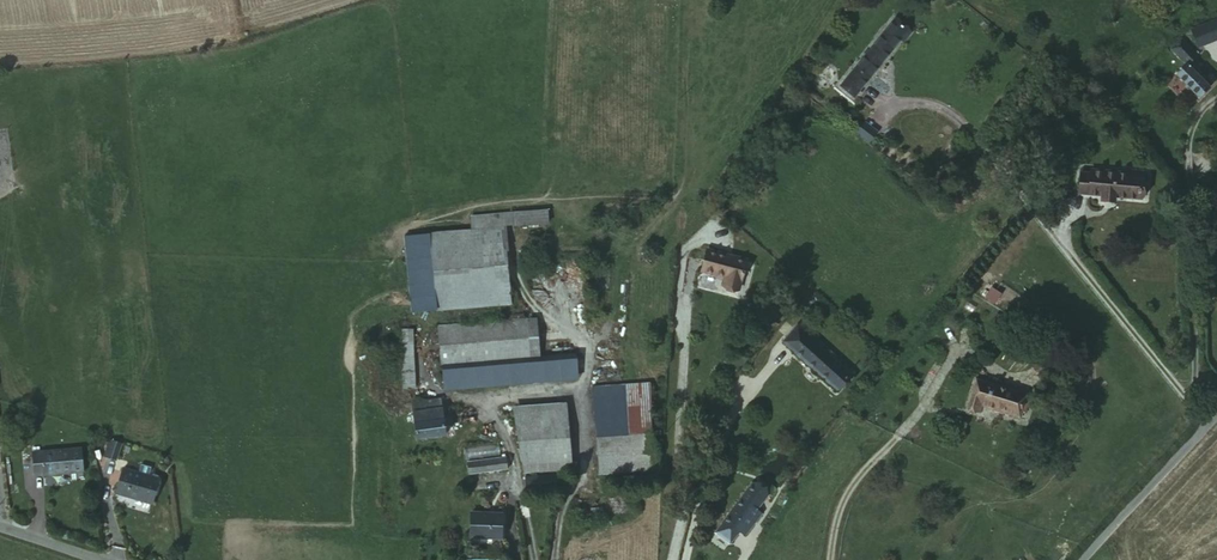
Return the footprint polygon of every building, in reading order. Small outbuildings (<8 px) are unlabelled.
[(898,12),(892,19),(900,26),(906,19),(898,12)] [(1192,28),(1196,40),(1216,33),(1216,18),(1192,28)] [(900,26),(892,19),(840,85),(854,95),(906,30),(900,26)] [(1197,97),(1215,81),(1194,58),(1195,55),(1180,38),(1169,48),(1184,64),(1174,72),(1197,97)] [(863,122),(856,135),(871,143),(878,130),(863,122)] [(1086,168),(1086,172),(1084,192),(1095,193),(1107,194),(1137,198),(1139,174),(1112,172),(1112,170),(1086,168)] [(1084,192),(1086,172),(1076,171),(1074,191),(1084,192)] [(504,227),(431,232),(437,305),(511,301),(504,227)] [(689,270),(715,281),(720,283),(716,291),(727,296),(740,267),(699,249),(689,270)] [(983,297),(992,306),(1002,295),(992,287),(983,297)] [(526,318),(439,325),(441,360),(527,355),(526,318)] [(850,376),(796,328),(783,343),(836,391),(850,376)] [(578,355),(444,365),(445,384),(580,375),(578,355)] [(1046,357),(1035,368),(1042,376),(1053,365),(1046,357)] [(985,404),(1024,417),(1031,396),(977,378),(967,408),(982,414),(985,404)] [(655,465),(655,457),(655,453),(655,448),(654,442),(648,430),(646,383),(590,386),(595,462),(596,470),(655,465)] [(441,401),(410,404),(413,436),(445,433),(442,401),(441,401)] [(570,471),(570,464),(565,415),(515,419),(519,468),(520,474),(570,471)] [(110,440),(106,438),(101,456),(104,457),(110,440)] [(118,442),(110,440),(104,457),(113,460),(118,442)] [(80,446),(30,452),(33,477),(83,470),(80,446)] [(476,473),(506,469),(505,458),(475,461),(476,473)] [(159,477),(123,470),(118,495),(155,503),(159,477)] [(764,498),(751,487),(713,533),(726,544),(736,532),(741,536),(758,517),(753,512),(764,498)] [(496,514),(466,513),(465,537),(496,538),(496,514)]
